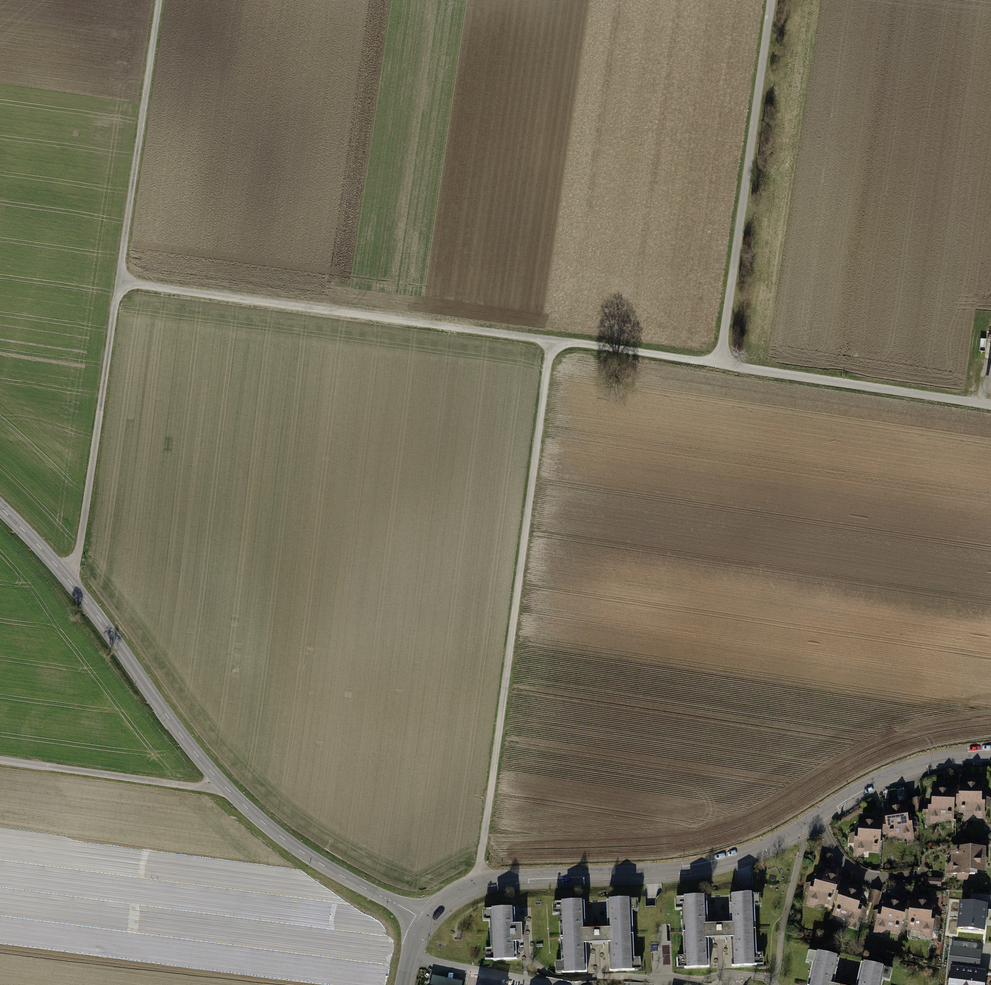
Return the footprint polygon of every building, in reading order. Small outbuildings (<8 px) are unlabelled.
[(947,787),(933,785),(934,807),(931,809),(931,823),(938,824),(938,820),(956,820),(960,783),(953,782),(947,787)] [(884,802),(889,840),(902,838),(908,842),(915,840),(914,829),(919,828),(918,818),(910,818),(907,803),(892,804),(891,801),(884,802)] [(868,852),(882,854),(883,815),(876,815),(875,818),(860,819),(859,833),(851,834),(850,845),(856,845),(855,856),(863,857),(868,852)] [(954,872),(984,873),(984,849),(955,849),(954,872)] [(822,904),(835,908),(843,870),(836,868),(835,872),(820,869),(816,883),(808,883),(806,893),(811,894),(808,905),(816,907),(822,904)] [(941,878),(926,878),(925,885),(941,886),(941,878)] [(851,926),(858,928),(866,891),(853,887),(853,882),(845,880),(836,915),(849,920),(851,926)] [(927,937),(934,938),(936,900),(922,898),(922,893),(913,893),(910,929),(924,931),(927,937)] [(720,925),(720,941),(732,940),(733,965),(765,964),(765,956),(756,956),(755,908),(763,907),(763,895),(731,896),(732,925),(720,925)] [(889,931),(902,934),(910,897),(903,895),(902,898),(887,896),(883,910),(875,910),(873,919),(878,921),(875,932),(882,934),(889,931)] [(720,941),(720,925),(708,925),(707,898),(677,899),(677,910),(685,910),(687,957),(678,957),(679,969),(709,968),(708,941),(720,941)] [(596,930),(596,946),(610,946),(610,970),(642,969),(642,961),(634,961),(632,913),(641,913),(640,901),(608,902),(609,930),(596,930)] [(596,946),(596,930),(585,931),(584,903),(554,904),(554,915),(563,915),(564,962),(556,963),(556,974),(586,973),(585,946),(596,946)] [(985,907),(961,905),(959,928),(983,931),(985,907)] [(486,961),(515,960),(515,945),(525,944),(524,926),(515,926),(514,910),(484,911),(485,922),(491,921),(492,949),(486,949),(486,961)] [(952,949),(950,966),(952,966),(950,984),(983,984),(985,971),(976,970),(978,952),(952,949)] [(839,958),(809,952),(807,963),(815,965),(811,984),(834,984),(839,958)] [(883,979),(892,981),(894,969),(862,963),(858,984),(882,984),(883,979)]
